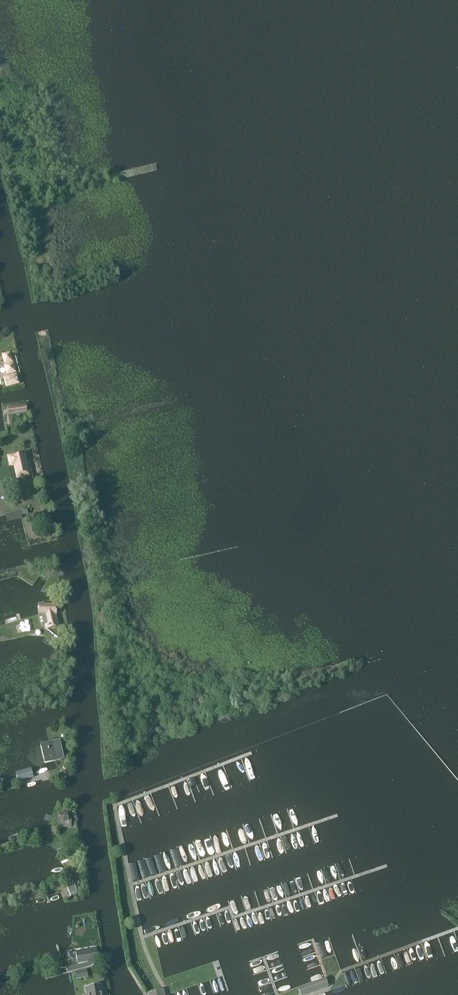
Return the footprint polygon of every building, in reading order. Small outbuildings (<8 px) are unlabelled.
[(10,352),(2,355),(7,375),(8,375),(9,376),(5,377),(8,387),(17,385),(14,373),(16,373),(10,352)] [(26,404),(8,407),(9,415),(27,413),(26,404)] [(26,452),(7,456),(10,468),(14,467),(16,479),(31,476),(26,452)] [(41,612),(45,630),(60,627),(55,610),(41,612)] [(40,743),(43,763),(65,758),(60,738),(39,743),(40,743)] [(63,816),(63,828),(72,828),(72,820),(68,820),(68,816),(63,816)] [(65,883),(70,896),(79,895),(72,880),(65,883)] [(75,951),(77,964),(100,962),(96,946),(75,951)] [(86,969),(75,971),(76,979),(88,977),(86,969)] [(328,986),(325,978),(299,987),(301,994),(303,994),(328,986)] [(85,986),(86,994),(104,994),(103,984),(85,986)]
